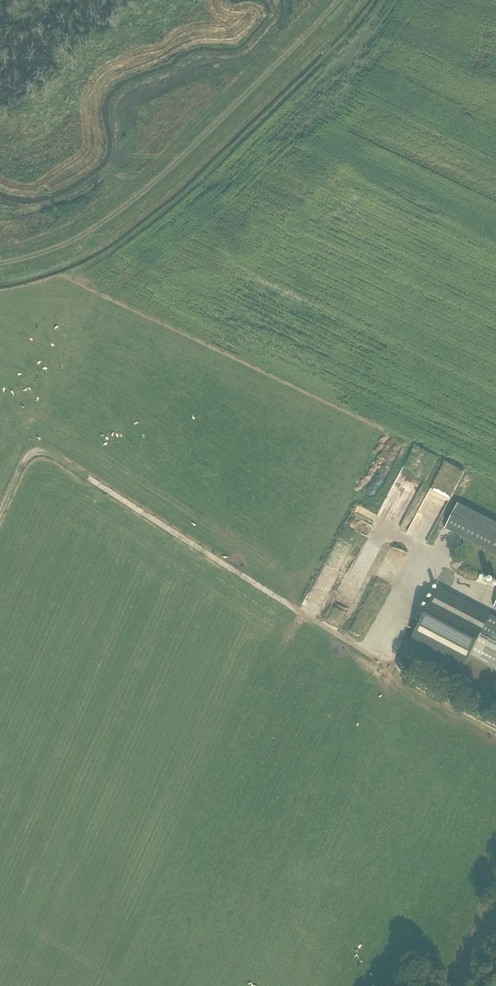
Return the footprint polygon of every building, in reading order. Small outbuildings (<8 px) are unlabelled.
[(444,530),(495,556),(495,522),(458,503),(456,507),(444,530)] [(367,550),(346,583),(353,587),(373,555),(367,550)] [(389,559),(369,593),(379,599),(399,565),(389,559)] [(438,587),(409,644),(461,671),(469,655),(495,669),(495,617),(438,587)]
